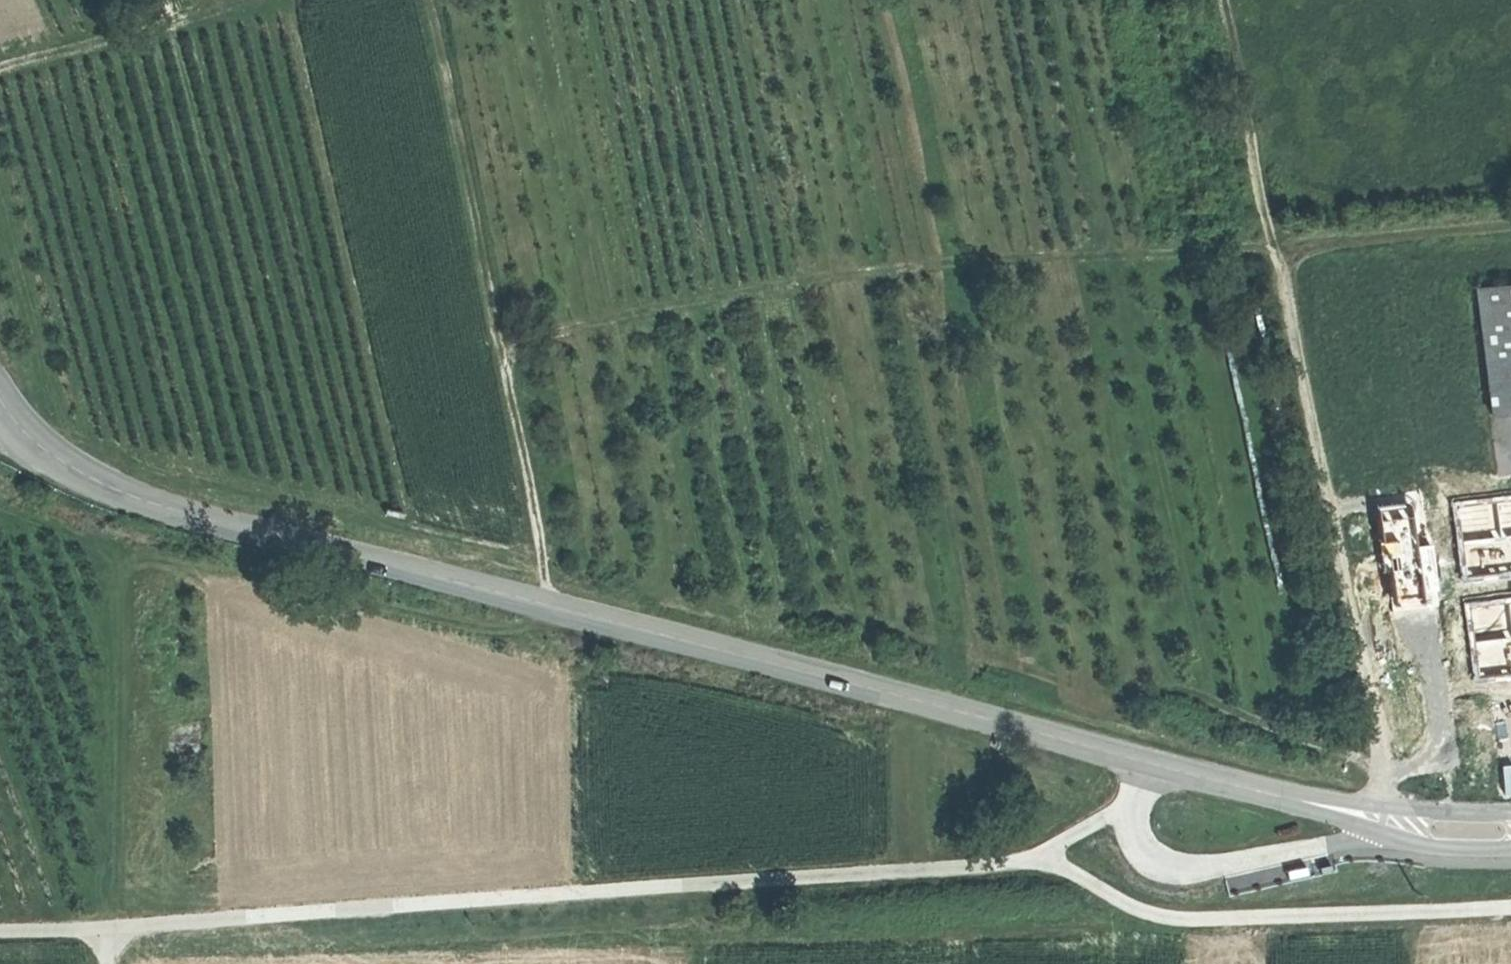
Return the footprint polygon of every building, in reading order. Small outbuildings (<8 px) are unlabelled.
[(1471,293),(1486,420),(1510,417),(1510,288),(1471,293)]
